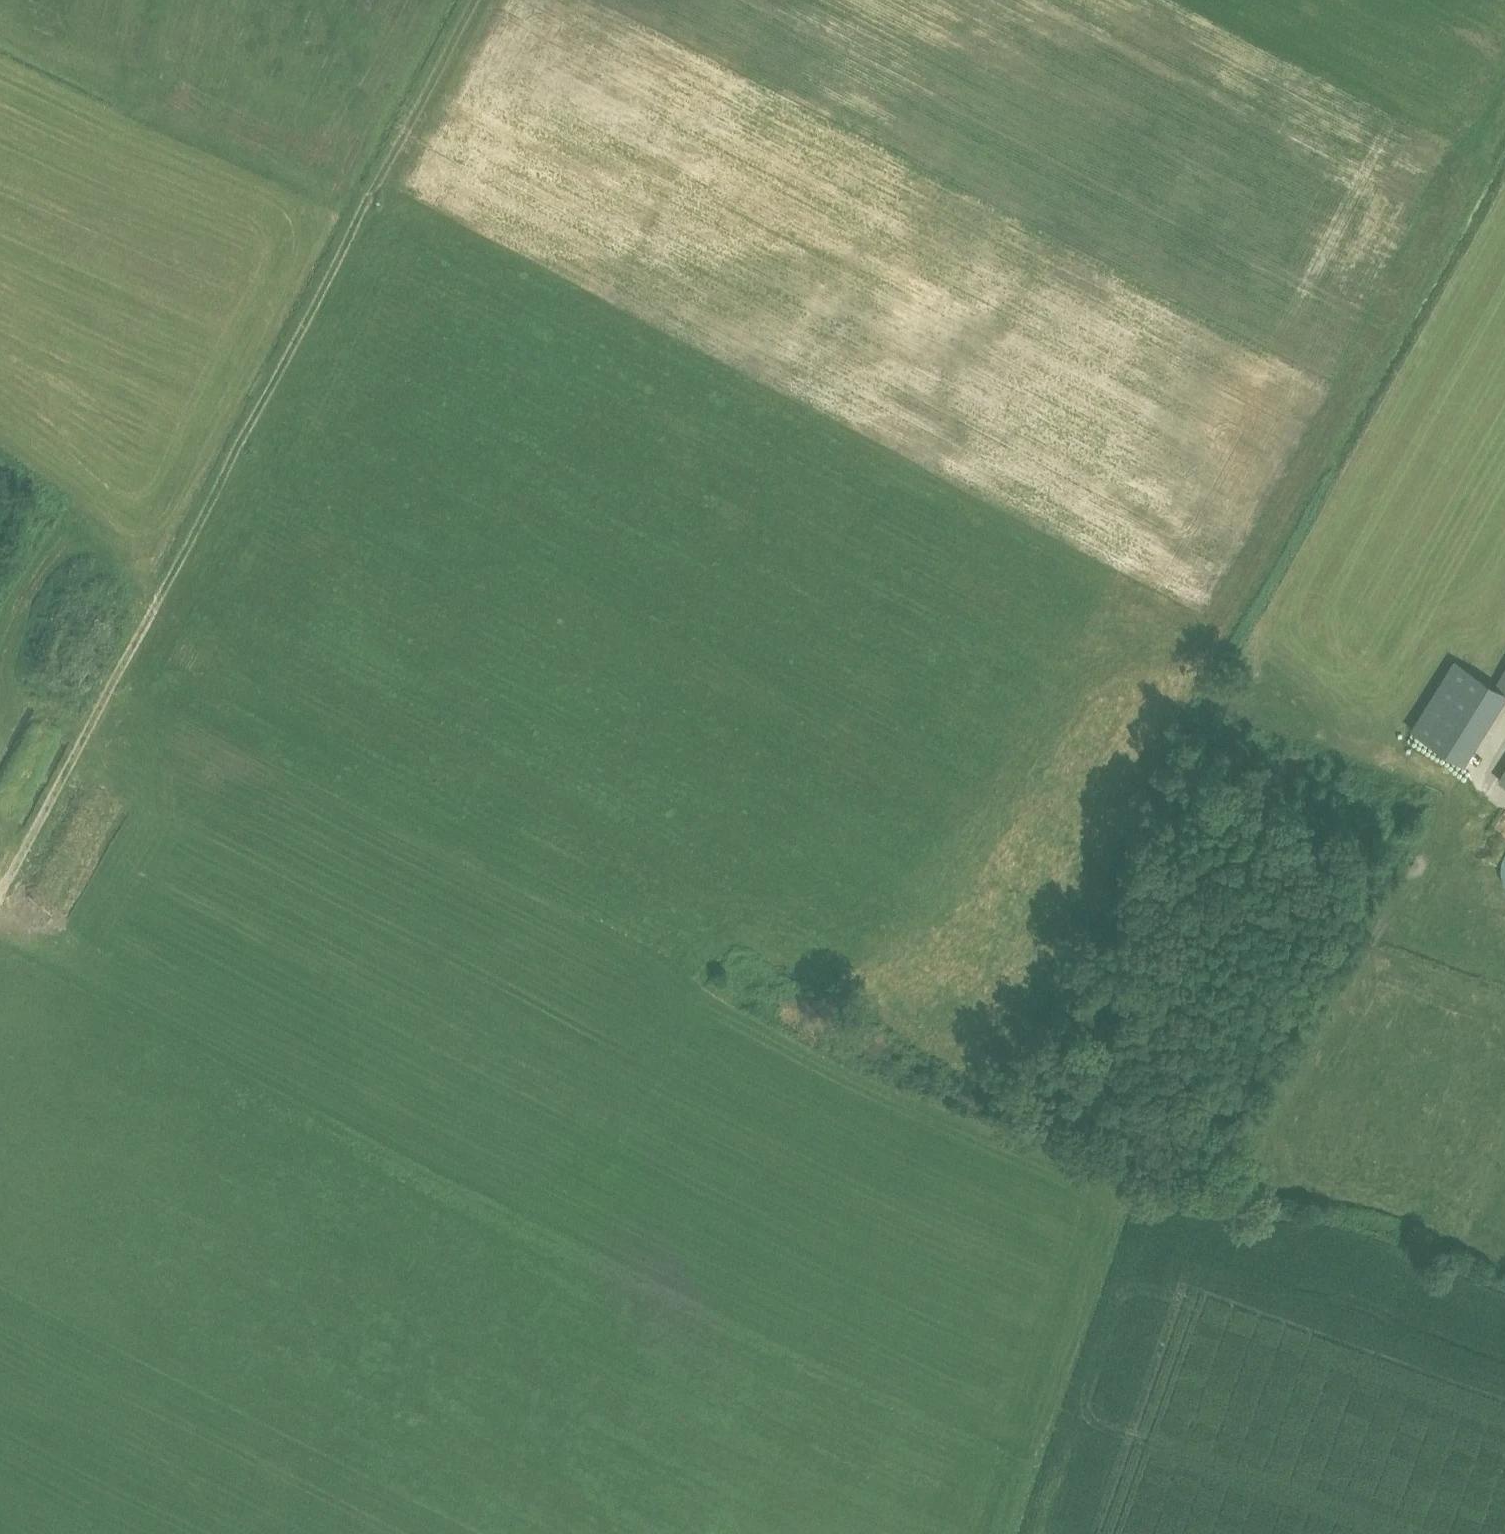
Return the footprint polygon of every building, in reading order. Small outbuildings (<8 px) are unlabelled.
[(1412,729),(1465,762),(1504,698),(1504,691),(1496,685),(1456,660),(1412,729)] [(1504,689),(1504,670),(1496,684),(1504,689)]
